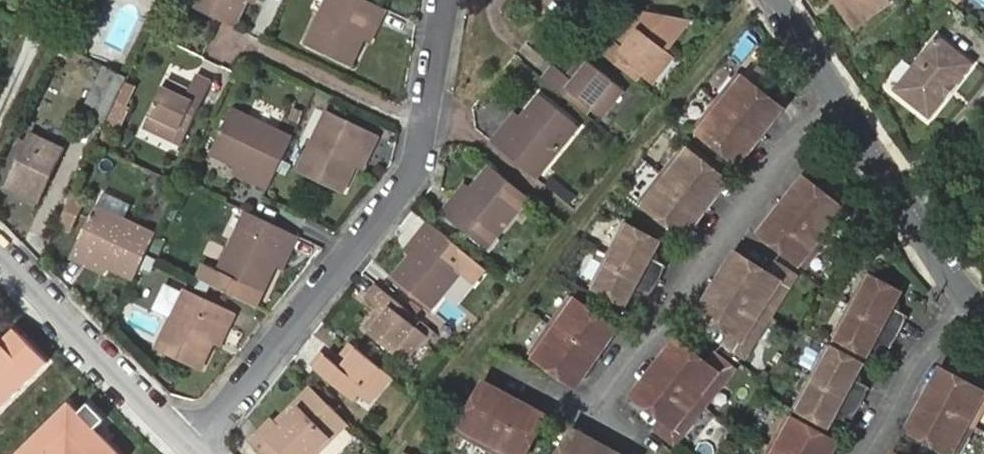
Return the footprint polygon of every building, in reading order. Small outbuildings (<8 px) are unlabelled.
[(220,27),(231,33),(243,7),(246,0),(193,0),(188,12),(220,27)] [(243,7),(251,11),(256,0),(246,0),(243,7)] [(387,14),(358,0),(331,0),(308,50),(351,69),(362,45),(371,25),(379,29),(387,14)] [(845,26),(882,2),(881,0),(826,0),(845,26)] [(606,34),(594,47),(635,81),(640,75),(646,68),(655,76),(673,56),(665,49),(688,21),(645,12),(617,44),(606,34)] [(368,49),(379,29),(371,25),(362,45),(368,49)] [(937,35),(891,88),(926,117),(945,96),(941,93),(951,81),(955,84),(972,65),(937,35)] [(555,64),(543,79),(585,112),(590,105),(597,98),(607,106),(623,86),(585,55),(568,75),(555,64)] [(82,110),(105,122),(125,79),(102,67),(82,110)] [(649,83),(655,76),(646,68),(640,75),(649,83)] [(719,97),(763,132),(775,118),(761,107),(771,95),(740,71),(719,97)] [(951,81),(941,93),(945,96),(955,84),(951,81)] [(166,87),(143,135),(183,153),(211,91),(195,82),(187,97),(166,87)] [(500,130),(491,142),(537,178),(580,127),(540,95),(521,118),(507,135),(500,130)] [(761,107),(775,118),(785,105),(771,95),(761,107)] [(753,145),(763,132),(719,97),(697,124),(728,149),(739,135),(753,145)] [(601,114),(607,106),(597,98),(590,105),(601,114)] [(515,113),(500,130),(507,135),(521,118),(515,113)] [(256,189),(270,196),(295,143),(235,115),(214,159),(239,171),(258,181),(256,189)] [(364,151),(372,156),(379,141),(329,118),(301,179),(342,198),(354,172),(364,151)] [(29,134),(4,186),(35,200),(51,168),(45,165),(54,146),(29,134)] [(741,160),(753,145),(739,135),(728,149),(741,160)] [(685,143),(663,170),(708,205),(720,190),(706,180),(716,167),(685,143)] [(363,177),(372,156),(364,151),(354,172),(363,177)] [(489,234),(523,195),(487,165),(470,185),(455,203),(449,198),(437,213),(462,233),(473,221),(489,234)] [(729,177),(716,167),(706,180),(720,190),(729,177)] [(708,205),(663,170),(641,198),(673,222),(685,206),(699,217),(708,205)] [(805,193),(817,179),(807,170),(795,184),(805,193)] [(234,179),(256,189),(258,181),(239,171),(234,179)] [(783,198),(826,234),(849,205),(817,179),(805,193),(795,184),(783,198)] [(455,203),(470,185),(464,181),(449,198),(455,203)] [(803,261),(826,234),(783,198),(770,214),(782,223),(772,236),(781,244),(803,261)] [(67,199),(54,226),(67,232),(80,205),(67,199)] [(685,206),(673,222),(687,233),(699,217),(685,206)] [(137,286),(149,260),(157,242),(96,214),(73,263),(88,271),(91,263),(112,273),(137,286)] [(760,227),(772,236),(782,223),(770,214),(760,227)] [(290,256),(297,240),(248,216),(219,278),(259,298),(272,271),(282,251),(290,256)] [(607,251),(657,281),(669,263),(652,253),(661,239),(627,218),(607,251)] [(479,247),(489,234),(473,221),(462,233),(479,247)] [(435,313),(477,261),(432,224),(421,239),(426,245),(413,260),(396,281),(435,313)] [(407,255),(413,260),(426,245),(421,239),(407,255)] [(211,243),(204,262),(219,267),(225,247),(211,243)] [(740,249),(729,263),(739,270),(749,256),(740,249)] [(281,276),(290,256),(282,251),(272,271),(281,276)] [(649,295),(657,281),(607,251),(589,282),(623,301),(634,286),(649,295)] [(729,263),(720,276),(771,312),(798,273),(773,256),(765,266),(749,256),(739,270),(729,263)] [(108,281),(112,273),(91,263),(88,271),(108,281)] [(865,270),(847,301),(895,328),(904,313),(888,304),(897,288),(865,270)] [(771,312),(720,276),(708,292),(718,299),(709,312),(725,324),(717,335),(742,353),(771,312)] [(157,306),(172,314),(182,294),(168,286),(157,306)] [(416,326),(421,320),(380,288),(369,302),(381,314),(367,331),(407,362),(423,343),(411,334),(416,326)] [(718,299),(708,292),(698,305),(709,312),(718,299)] [(592,331),(602,318),(600,316),(570,293),(546,324),(593,358),(605,341),(592,331)] [(206,374),(219,347),(227,329),(234,334),(242,318),(191,294),(161,352),(206,374)] [(895,328),(847,301),(829,333),(861,350),(869,336),(885,345),(895,328)] [(615,328),(602,318),(592,331),(605,341),(615,328)] [(593,358),(546,324),(526,351),(559,376),(571,360),(584,369),(593,358)] [(428,337),(416,326),(411,334),(423,343),(428,337)] [(50,362),(16,328),(3,341),(0,338),(0,412),(50,362)] [(460,332),(447,328),(445,337),(458,341),(460,332)] [(227,329),(219,347),(226,351),(234,334),(227,329)] [(671,360),(683,344),(672,336),(660,352),(671,360)] [(648,367),(699,404),(731,363),(708,344),(699,356),(683,344),(671,360),(660,352),(648,367)] [(823,344),(806,374),(855,401),(863,386),(847,377),(855,362),(823,344)] [(377,399),(394,378),(356,347),(339,367),(328,358),(318,371),(358,403),(362,397),(367,391),(377,399)] [(571,360),(559,376),(572,386),(584,369),(571,360)] [(941,366),(932,381),(945,389),(954,374),(941,366)] [(670,442),(699,404),(648,367),(638,380),(649,388),(638,401),(654,414),(646,424),(670,442)] [(855,401),(806,374),(788,407),(822,425),(829,411),(845,420),(855,401)] [(923,398),(973,424),(983,404),(983,391),(959,376),(954,374),(945,389),(932,381),(923,398)] [(628,393),(638,401),(649,388),(638,380),(628,393)] [(476,382),(467,398),(482,406),(490,390),(476,382)] [(293,409),(298,414),(283,428),(278,424),(275,420),(253,442),(265,453),(322,453),(351,425),(314,388),(293,409)] [(447,434),(479,451),(506,398),(490,390),(482,406),(467,398),(447,434)] [(372,405),(377,399),(367,391),(362,397),(372,405)] [(79,393),(18,453),(131,453),(135,450),(79,393)] [(479,451),(485,453),(520,453),(531,435),(515,427),(525,408),(506,398),(479,451)] [(923,398),(913,414),(926,421),(918,436),(950,453),(957,453),(973,424),(923,398)] [(515,427),(531,435),(540,417),(525,408),(515,427)] [(298,414),(293,409),(278,424),(283,428),(298,414)] [(926,421),(913,414),(905,428),(918,436),(926,421)] [(815,435),(810,432),(780,415),(778,419),(769,437),(765,445),(783,453),(812,453),(807,451),(815,435)] [(562,429),(553,446),(568,453),(577,437),(562,429)] [(815,435),(807,451),(812,453),(825,453),(831,443),(815,435)] [(553,446),(550,453),(549,453),(591,453),(594,446),(577,437),(568,453),(553,446)] [(369,442),(365,453),(381,453),(369,442)] [(765,445),(760,453),(783,453),(765,445)]
